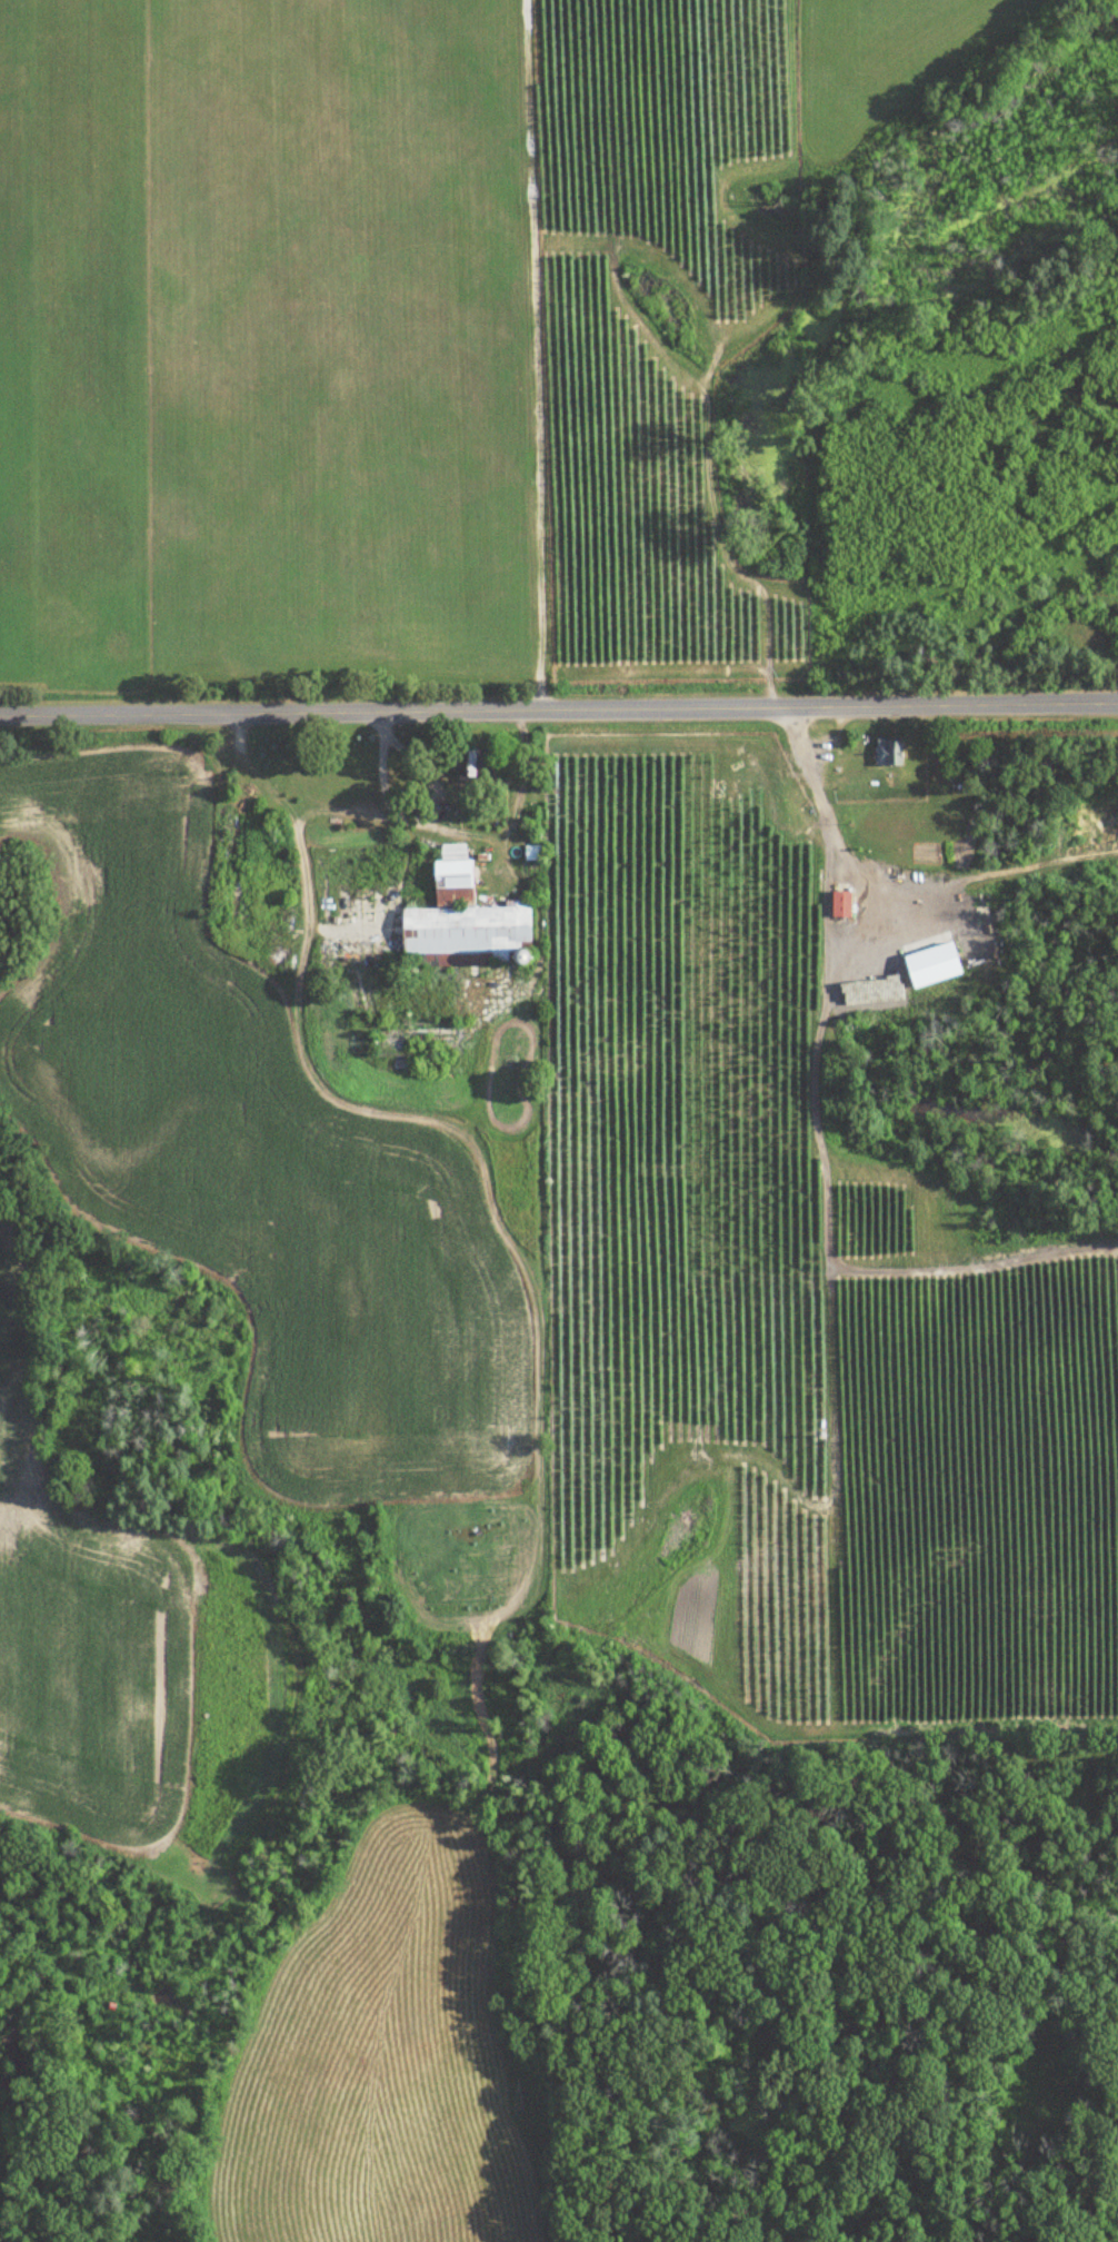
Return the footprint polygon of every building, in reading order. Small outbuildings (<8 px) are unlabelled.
[(900,764),(900,738),(874,738),(874,764),(900,764)] [(491,783),(491,748),(464,748),(464,783),(491,783)] [(402,966),(531,964),(529,900),(505,901),(505,906),(474,907),(472,858),(466,859),(465,843),(440,844),(440,860),(432,860),(434,907),(401,908),(402,966)] [(539,859),(539,846),(525,846),(525,859),(539,859)] [(850,917),(850,890),(831,890),(831,917),(850,917)]
